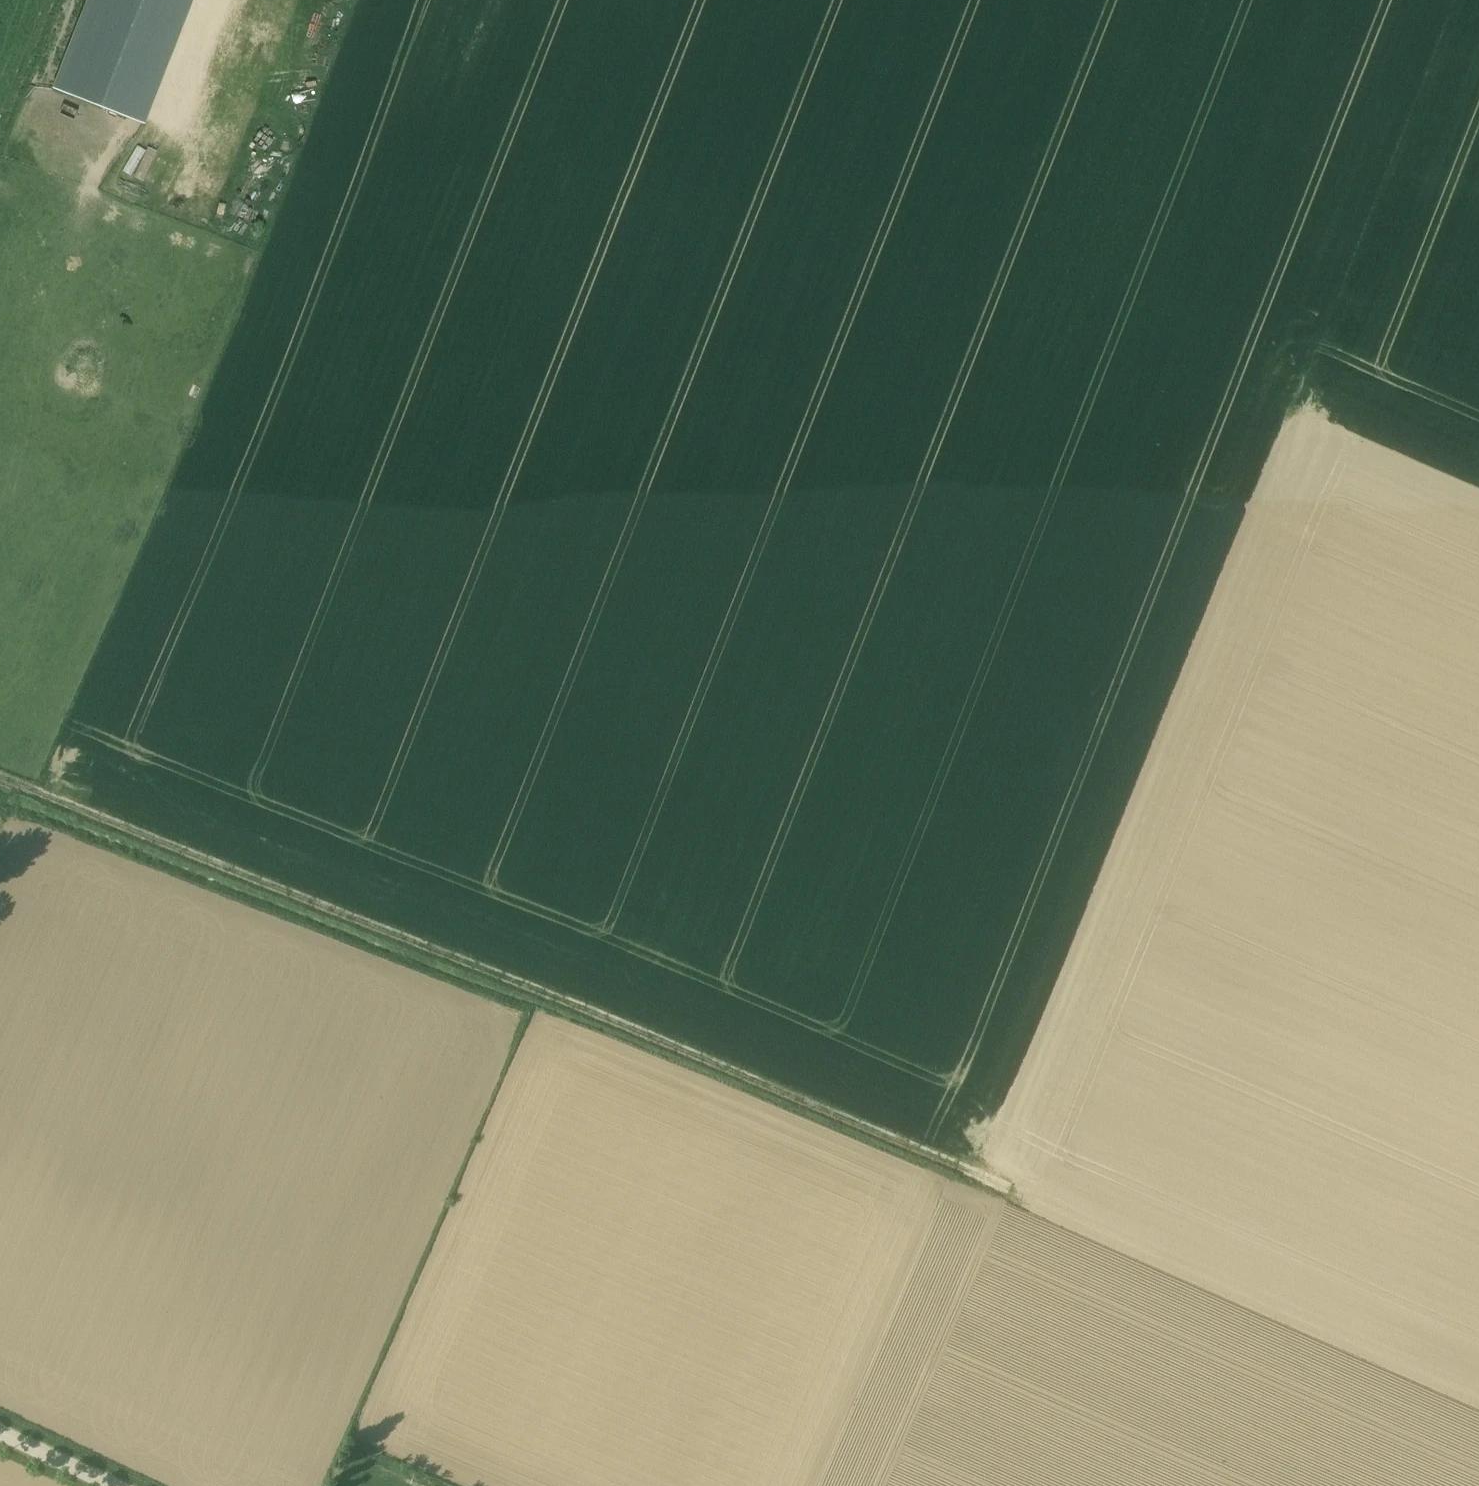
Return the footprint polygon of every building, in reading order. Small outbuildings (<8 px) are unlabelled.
[(54,85),(147,121),(195,0),(89,0),(54,85)]
